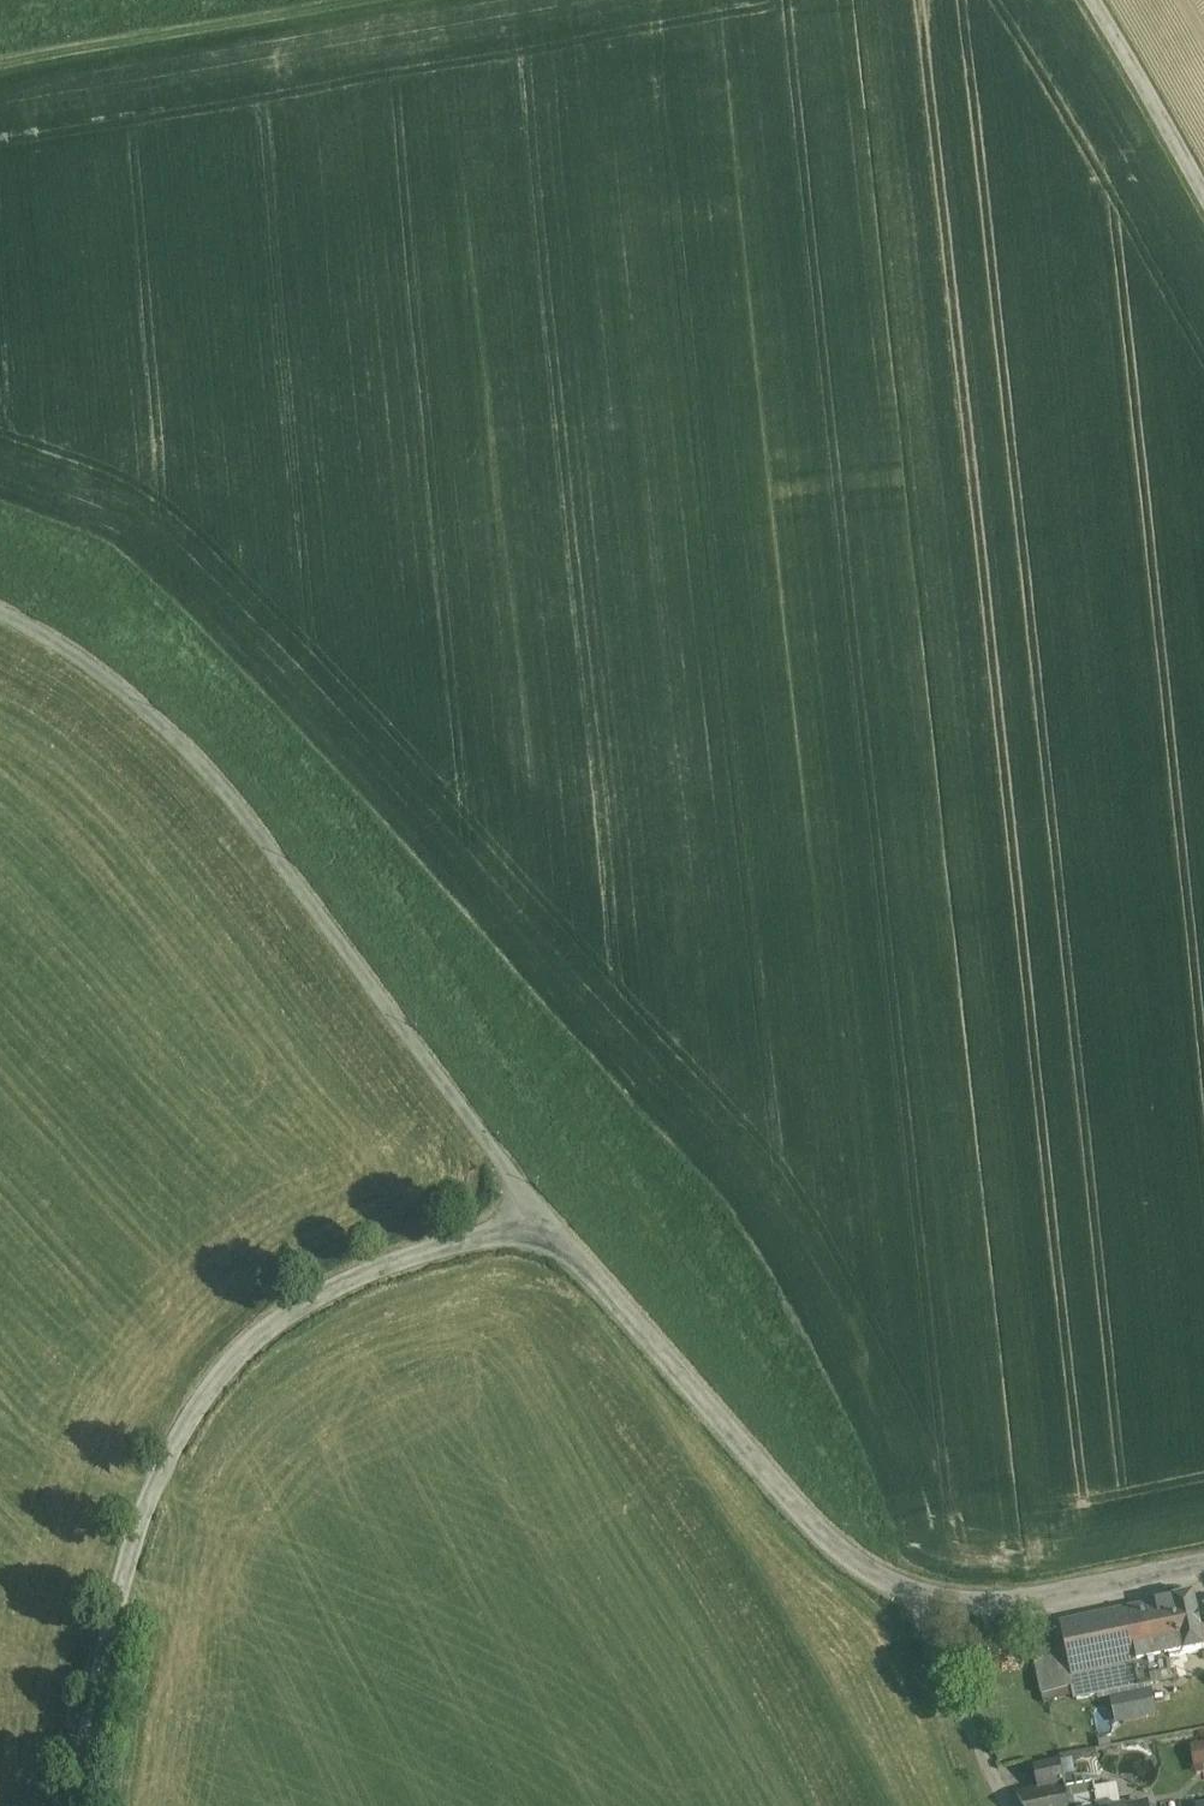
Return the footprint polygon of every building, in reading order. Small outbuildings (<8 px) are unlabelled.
[(1064,1616),(1076,1671),(1203,1646),(1193,1590),(1064,1616)] [(1061,1628),(1046,1631),(1051,1656),(1066,1652),(1061,1628)] [(1149,1693),(1115,1700),(1119,1721),(1154,1714),(1149,1693)] [(1194,1742),(1195,1769),(1203,1769),(1203,1742),(1194,1742)]
